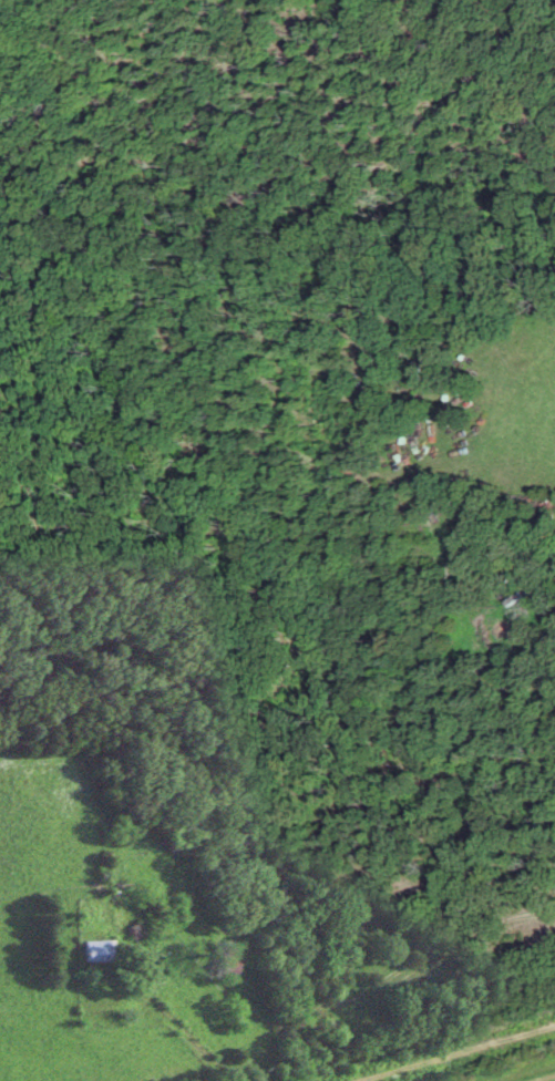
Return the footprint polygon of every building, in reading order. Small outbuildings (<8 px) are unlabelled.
[(73,964),(99,964),(98,942),(72,943),(73,964)] [(206,958),(211,981),(226,978),(221,955),(206,958)]
